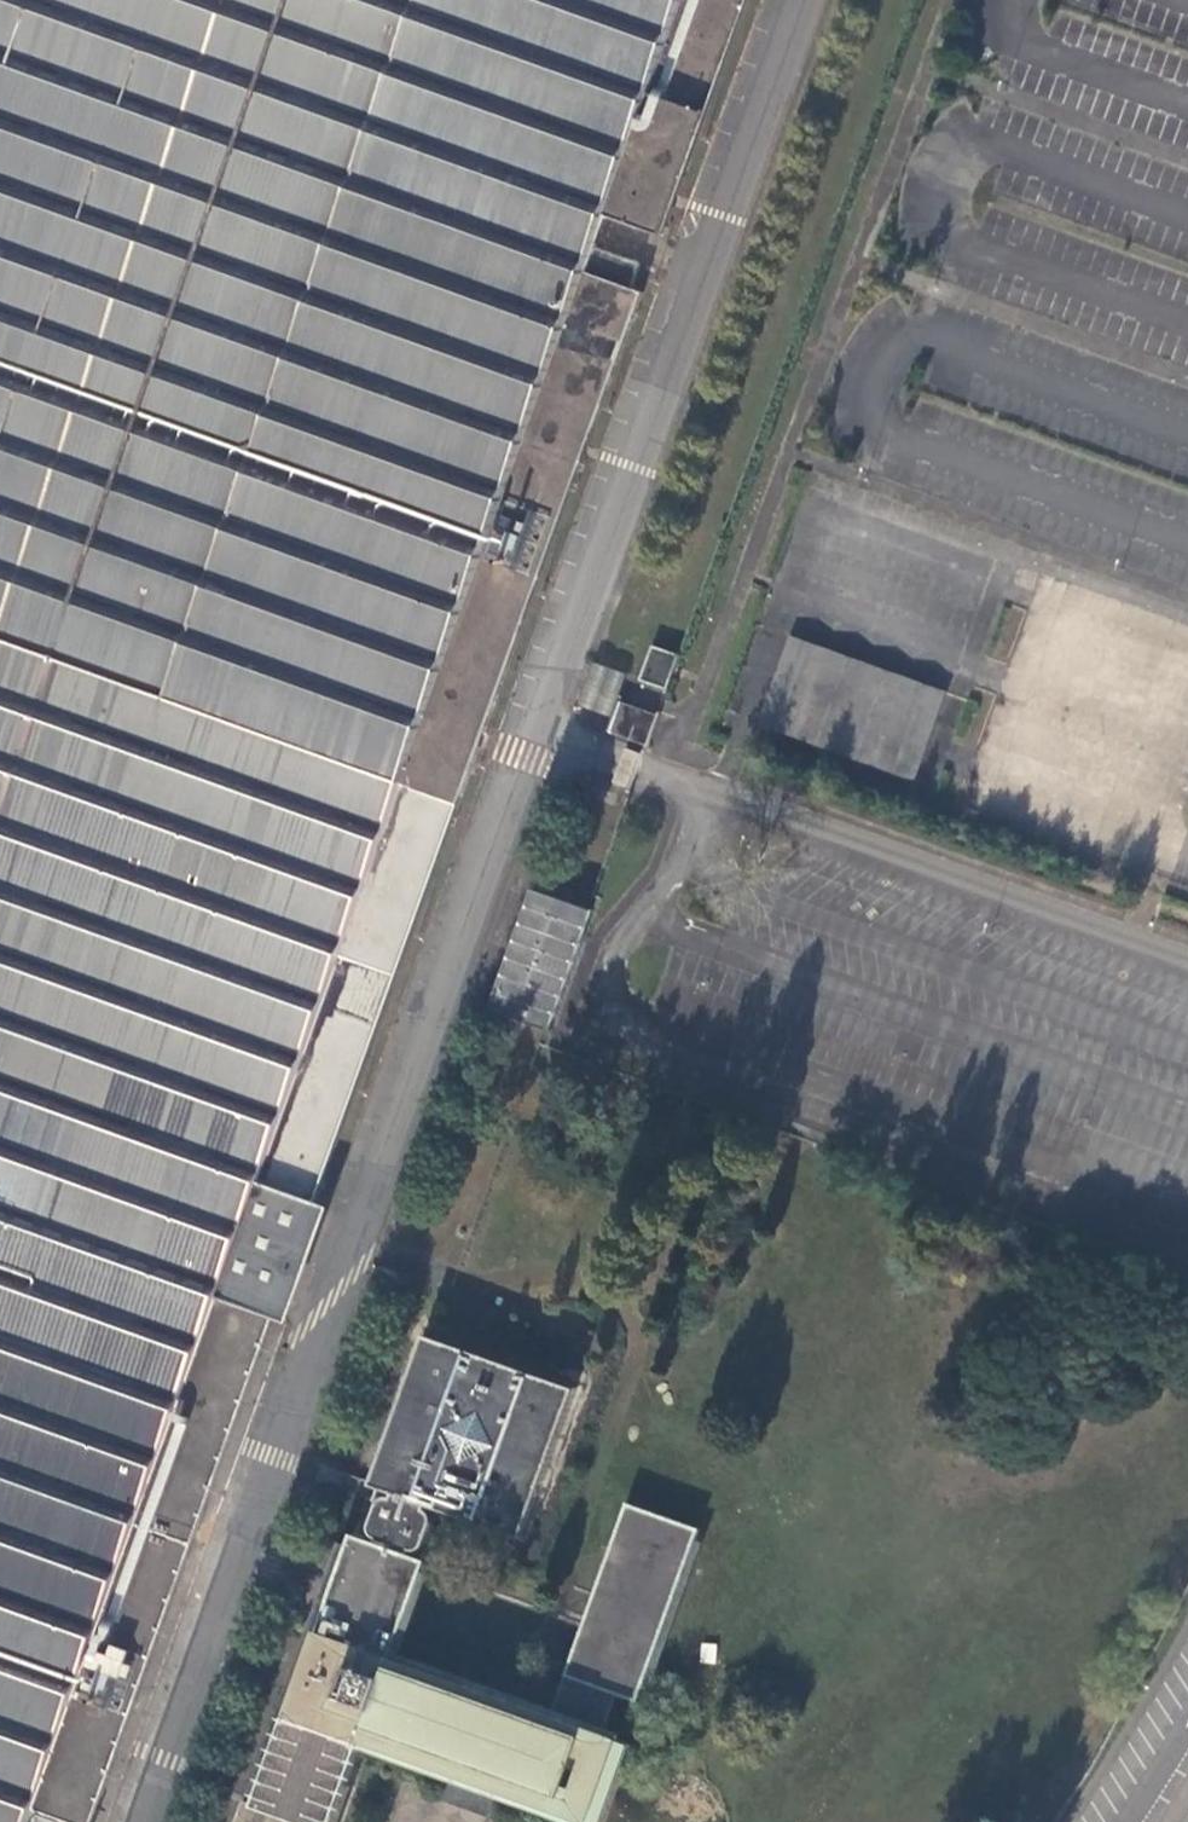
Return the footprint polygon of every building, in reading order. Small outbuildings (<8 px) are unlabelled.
[(37,1802),(92,1821),(96,1821),(279,1312),(222,1291),(262,1180),(319,1201),(648,295),(592,275),(613,219),(668,239),(753,0),(0,0),(0,1821),(29,1821),(37,1802)] [(950,696),(790,638),(760,720),(920,779),(950,696)] [(684,658),(658,648),(646,681),(673,690),(684,658)] [(667,714),(625,699),(613,732),(655,748),(667,714)] [(597,912),(539,891),(498,1009),(556,1030),(597,912)] [(433,1336),(378,1486),(392,1491),(374,1540),(360,1535),(261,1804),(252,1800),(244,1821),(338,1821),(367,1743),(460,1777),(454,1793),(486,1805),(492,1789),(582,1821),(608,1821),(634,1750),(607,1740),(622,1698),(641,1705),(704,1536),(631,1509),(553,1720),(395,1662),(432,1561),(417,1556),(435,1507),(527,1540),(581,1391),(433,1336)] [(486,1805),(454,1793),(447,1812),(473,1821),(480,1821),(486,1805)]
